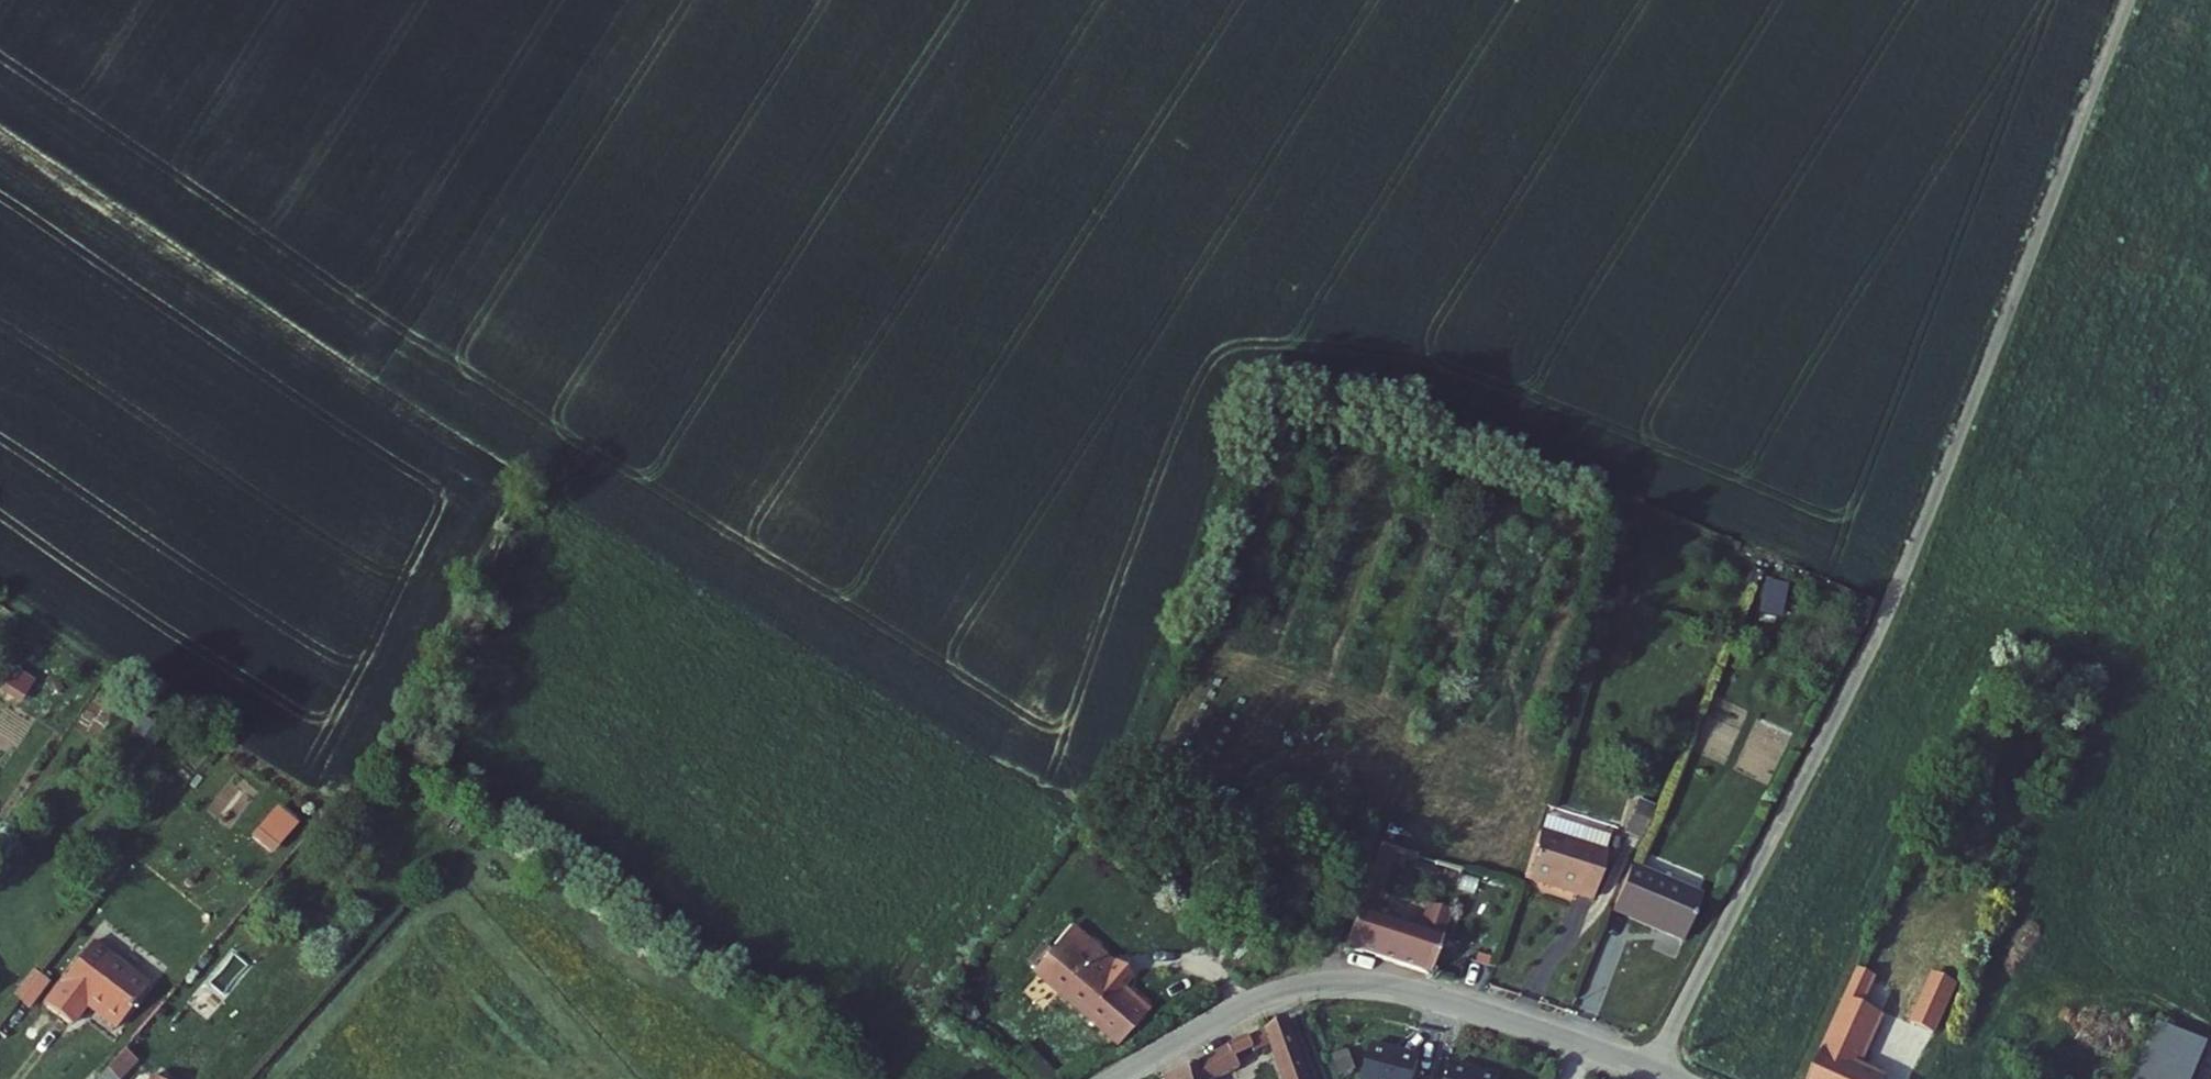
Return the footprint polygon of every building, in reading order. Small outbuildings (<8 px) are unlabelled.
[(1802,589),(1785,582),(1780,595),(1795,602),(1802,589)] [(34,688),(12,674),(0,693),(23,707),(34,688)] [(252,833),(274,853),(304,820),(282,800),(252,833)] [(1637,839),(1653,846),(1666,815),(1650,809),(1637,839)] [(1620,837),(1552,813),(1546,833),(1615,856),(1620,837)] [(1615,856),(1546,833),(1532,876),(1531,880),(1600,903),(1615,856)] [(1407,847),(1385,840),(1383,845),(1405,853),(1407,847)] [(1405,853),(1383,845),(1350,941),(1442,969),(1464,905),(1447,898),(1440,918),(1387,898),(1405,853)] [(1716,901),(1642,872),(1623,918),(1698,946),(1716,901)] [(1083,934),(1070,951),(1100,975),(1112,968),(1117,962),(1083,934)] [(1070,951),(1048,978),(1126,1044),(1156,1006),(1132,986),(1112,968),(1100,975),(1070,951)] [(96,955),(51,1012),(75,1031),(91,1012),(121,1036),(151,999),(96,955)] [(1139,979),(1117,962),(1112,968),(1132,986),(1139,979)] [(1813,1078),(1892,1078),(1895,1073),(1852,1055),(1876,999),(1936,1025),(1946,1000),(1865,964),(1813,1078)] [(59,990),(42,977),(22,1002),(39,1016),(59,990)] [(1177,1078),(1231,1078),(1281,1058),(1287,1078),(1319,1078),(1303,1027),(1176,1074),(1177,1078)] [(2161,1028),(2143,1078),(2201,1078),(2210,1051),(2210,1045),(2161,1028)] [(1384,1042),(1375,1078),(1425,1078),(1431,1057),(1417,1054),(1418,1050),(1384,1042)] [(130,1069),(139,1077),(148,1065),(129,1047),(99,1078),(121,1078),(130,1069)] [(1464,1060),(1459,1078),(1510,1078),(1511,1072),(1464,1060)] [(156,1068),(143,1078),(168,1078),(156,1068)]
